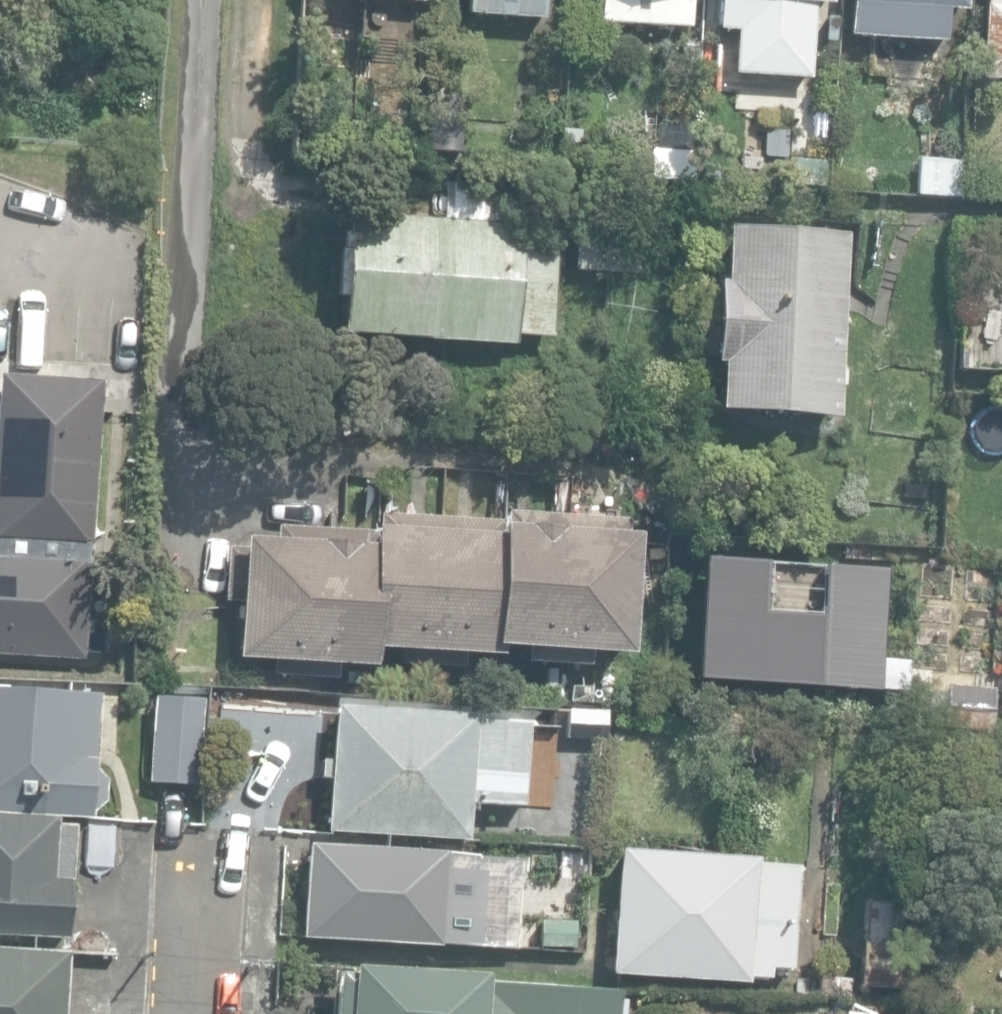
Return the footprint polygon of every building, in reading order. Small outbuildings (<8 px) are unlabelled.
[(542,19),(543,0),(467,0),(466,13),(542,19)] [(689,27),(691,0),(598,0),(597,22),(689,27)] [(715,33),(733,33),(731,75),(814,77),(816,5),(838,6),(838,0),(716,0),(715,33)] [(945,41),(946,8),(965,9),(965,0),(851,0),(849,36),(945,41)] [(1001,80),(1001,0),(985,0),(979,79),(1001,80)] [(428,151),(457,153),(461,95),(431,93),(428,151)] [(648,179),(694,183),(695,151),(649,147),(648,179)] [(830,162),(791,158),(787,190),(826,194),(830,162)] [(916,193),(958,195),(959,164),(918,162),(916,193)] [(341,333),(514,345),(516,335),(552,337),(558,232),(536,229),(535,231),(532,229),(534,188),(445,181),(442,220),(350,213),(341,333)] [(574,269),(643,273),(647,205),(578,201),(574,269)] [(718,412),(838,417),(846,232),(729,225),(726,281),(717,281),(713,363),(719,364),(718,412)] [(958,370),(994,371),(996,319),(959,318),(958,370)] [(84,653),(84,645),(103,646),(105,608),(87,607),(100,396),(101,376),(101,373),(0,367),(0,648),(84,653)] [(1000,471),(1001,439),(1001,419),(961,416),(958,468),(1000,471)] [(276,674),(338,678),(338,665),(373,667),(375,649),(402,650),(401,663),(463,667),(464,654),(499,656),(499,646),(527,647),(526,661),(590,665),(591,652),(629,654),(637,535),(627,535),(628,519),(506,511),(505,521),(379,513),(378,532),(278,526),(277,542),(242,540),(242,548),(227,547),(224,600),(239,601),(236,658),(276,661),(276,674)] [(88,808),(88,804),(100,794),(102,772),(90,762),(93,689),(0,685),(0,804),(88,808)] [(148,774),(196,776),(199,693),(151,691),(148,774)] [(327,829),(466,838),(468,803),(522,806),(528,723),(474,720),(474,716),(335,707),(327,829)] [(567,738),(604,740),(605,710),(568,708),(567,738)] [(64,935),(71,822),(53,821),(54,814),(0,810),(0,931),(64,935)] [(300,937),(480,948),(485,870),(445,868),(446,851),(306,843),(300,937)] [(607,966),(743,974),(744,970),(767,972),(768,962),(788,963),(791,925),(801,926),(802,907),(793,907),(796,859),(753,856),(753,851),(616,843),(613,893),(604,893),(602,915),(610,916),(607,966)] [(859,985),(903,988),(907,901),(865,899),(859,985)] [(540,946),(574,947),(575,920),(541,919),(540,946)] [(64,943),(0,939),(0,1013),(60,1013),(64,943)] [(618,990),(481,982),(482,976),(347,968),(346,974),(332,973),(330,1013),(617,1013),(618,990)]
